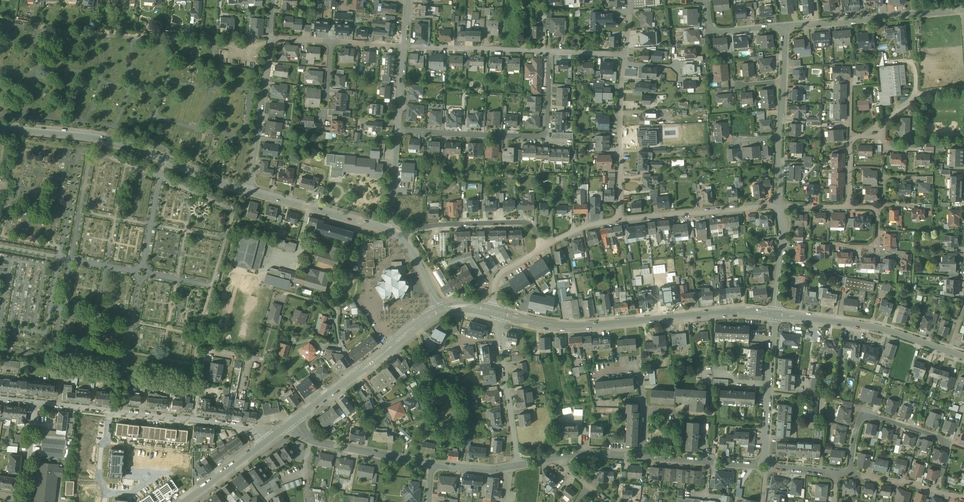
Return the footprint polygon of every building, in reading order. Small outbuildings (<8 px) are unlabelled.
[(282,9),(288,10),(288,5),(297,5),(297,0),(283,0),(282,9)] [(714,10),(729,9),(728,0),(713,0),(714,10)] [(782,0),(783,5),(781,5),(781,6),(782,6),(783,12),(792,12),(792,5),(791,0),(783,0),(782,0)] [(804,12),(813,11),(812,0),(802,0),(804,12)] [(823,1),(823,4),(825,5),(825,6),(826,5),(827,10),(828,11),(831,11),(833,9),(835,9),(834,5),(833,5),(833,0),(824,0),(823,1)] [(843,11),(851,11),(850,0),(842,0),(843,11)] [(851,11),(860,10),(859,0),(850,0),(851,11)] [(866,6),(868,8),(872,8),(873,7),(874,6),(874,0),(865,0),(866,6)] [(195,10),(191,10),(191,16),(194,17),(194,19),(199,19),(201,1),(196,1),(195,10)] [(378,3),(373,3),(373,14),(385,15),(385,13),(381,12),(382,4),(378,3)] [(397,5),(382,3),(382,4),(381,12),(385,13),(396,14),(397,5)] [(771,4),(764,4),(764,6),(760,6),(761,16),(772,15),(772,11),(771,5),(771,4)] [(430,6),(422,5),(421,15),(421,16),(425,17),(425,15),(430,15),(430,11),(430,7),(430,6)] [(745,5),(735,6),(736,18),(745,17),(744,11),(745,11),(745,5)] [(693,9),(683,9),(684,24),(693,24),(697,24),(697,22),(697,17),(698,16),(698,13),(697,13),(697,11),(697,9),(693,9)] [(644,12),(642,12),(641,26),(651,26),(651,12),(644,12)] [(600,23),(600,15),(600,13),(592,13),(592,30),(600,30),(600,23)] [(600,15),(600,23),(607,23),(607,27),(613,27),(612,14),(602,14),(602,15),(600,15)] [(293,17),(284,16),(283,26),(292,27),(293,19),(293,17)] [(235,19),(221,18),(220,22),(221,22),(221,27),(227,27),(226,29),(234,29),(235,19)] [(257,18),(252,18),(251,28),(253,28),(252,35),(259,36),(263,36),(263,28),(263,26),(264,25),(263,25),(263,19),(264,19),(257,18)] [(552,18),(551,18),(551,29),(551,32),(558,32),(558,36),(565,36),(565,19),(552,18)] [(293,19),(292,27),(292,29),(301,29),(302,19),(293,19)] [(380,21),(373,20),(372,26),(380,27),(380,26),(385,27),(385,29),(394,30),(394,23),(386,22),(380,21)] [(498,21),(489,21),(488,30),(493,31),(492,35),(499,35),(499,30),(498,29),(498,21)] [(542,27),(532,26),(532,37),(542,37),(542,27)] [(893,28),(886,28),(886,38),(894,37),(894,35),(895,35),(899,34),(900,39),(895,40),(897,52),(902,52),(904,52),(904,51),(907,51),(905,26),(898,27),(898,28),(893,28)] [(394,30),(385,29),(385,31),(381,30),(380,30),(380,28),(374,28),(374,34),(393,36),(394,30)] [(445,31),(440,31),(440,40),(447,41),(447,40),(451,40),(451,39),(451,30),(446,30),(445,31)] [(470,31),(465,31),(465,32),(465,41),(473,41),(473,31),(473,30),(470,30),(470,31)] [(481,30),(478,30),(478,31),(473,31),(473,41),(481,41),(481,30)] [(699,30),(688,31),(688,41),(689,42),(693,42),(694,40),(699,40),(699,38),(699,30)] [(851,30),(841,31),(843,44),(850,43),(850,36),(851,36),(851,30)] [(841,31),(833,32),(833,38),(835,38),(835,45),(843,44),(841,31)] [(655,32),(649,32),(649,33),(646,33),(646,32),(641,33),(642,44),(655,43),(655,32)] [(830,32),(820,33),(822,46),(829,45),(829,38),(830,38),(830,32)] [(820,33),(812,34),(812,40),(814,40),(814,47),(822,46),(820,33)] [(873,39),(868,39),(867,34),(859,35),(860,38),(858,38),(859,47),(868,46),(868,49),(874,48),(873,39)] [(772,35),(760,36),(761,44),(763,43),(763,48),(773,47),(772,35)] [(614,37),(610,37),(610,41),(606,40),(605,46),(610,46),(610,45),(613,45),(613,46),(618,46),(618,36),(614,36),(614,37)] [(746,36),(735,37),(736,45),(741,44),(741,46),(746,46),(745,41),(747,41),(746,36)] [(727,46),(726,38),(714,39),(715,50),(727,49),(727,46)] [(803,40),(793,41),(793,45),(794,45),(795,52),(799,52),(800,56),(809,56),(809,54),(811,54),(810,45),(804,46),(803,40)] [(285,51),(278,51),(277,60),(288,61),(288,56),(297,57),(297,54),(298,48),(298,46),(285,46),(285,51)] [(320,48),(307,47),(307,54),(306,58),(307,58),(319,59),(320,48)] [(684,49),(685,59),(696,58),(695,49),(684,49)] [(346,50),(344,50),(342,51),(342,52),(340,52),(340,53),(341,53),(340,60),(345,60),(345,61),(350,61),(350,59),(354,59),(354,51),(348,51),(346,50)] [(649,50),(645,50),(645,51),(641,51),(641,59),(648,59),(649,50)] [(376,52),(364,51),(363,60),(367,60),(367,62),(375,62),(376,55),(376,52)] [(882,52),(875,53),(877,66),(884,65),(882,52)] [(418,54),(410,54),(410,64),(417,65),(417,67),(423,67),(424,60),(424,56),(423,56),(418,56),(418,54)] [(392,55),(387,55),(386,58),(386,65),(394,66),(395,56),(392,55)] [(440,57),(430,57),(429,67),(433,67),(433,68),(440,68),(440,66),(443,66),(444,66),(444,63),(444,55),(440,55),(440,57)] [(463,56),(450,55),(449,65),(463,66),(463,59),(463,56)] [(484,57),(470,56),(470,60),(470,65),(484,66),(484,57)] [(520,58),(512,58),(512,60),(508,59),(508,63),(508,71),(520,71),(520,64),(520,58)] [(763,59),(759,59),(759,60),(760,70),(766,69),(766,71),(774,71),(773,58),(763,59)] [(533,65),(526,65),(526,73),(530,73),(529,77),(534,77),(534,81),(536,82),(536,85),(534,85),(534,86),(534,89),(532,89),(532,93),(540,93),(540,77),(541,77),(541,65),(541,59),(533,59),(533,65)] [(594,63),(584,62),(581,66),(578,71),(581,73),(582,71),(585,73),(585,72),(594,73),(594,63)] [(613,63),(601,63),(601,71),(601,73),(612,73),(613,63)] [(753,63),(742,64),(743,70),(744,70),(745,76),(744,76),(744,77),(754,76),(753,63)] [(683,64),(683,74),(694,74),(693,64),(683,64)] [(283,66),(276,65),(274,75),(287,77),(288,67),(283,66)] [(394,66),(386,65),(385,76),(391,76),(393,77),(394,66)] [(726,65),(714,66),(714,67),(715,67),(716,73),(714,73),(714,74),(715,79),(719,79),(720,80),(721,80),(728,79),(728,75),(726,75),(726,71),(726,65)] [(868,65),(856,66),(856,68),(857,75),(868,74),(868,65)] [(898,65),(879,67),(881,92),(879,92),(880,105),(891,104),(890,96),(901,95),(900,85),(898,65)] [(843,67),(836,67),(836,73),(833,73),(833,77),(835,77),(841,77),(843,77),(843,67)] [(658,70),(643,69),(643,79),(646,79),(646,80),(649,80),(649,79),(657,80),(658,70)] [(805,70),(800,70),(800,73),(794,73),(794,79),(802,79),(802,76),(805,76),(805,70)] [(323,72),(307,71),(307,79),(313,79),(313,84),(321,85),(321,80),(322,80),(323,72)] [(336,75),(335,75),(334,86),(345,87),(346,76),(344,75),(336,75)] [(683,81),(684,89),(696,88),(696,80),(683,81)] [(280,86),(273,85),(271,97),(284,99),(285,94),(286,94),(287,87),(280,86)] [(423,86),(410,85),(410,91),(408,91),(408,98),(410,98),(417,99),(418,99),(418,94),(423,94),(423,86)] [(389,86),(386,86),(385,86),(386,86),(386,87),(382,87),(381,87),(380,95),(385,95),(385,96),(385,97),(389,97),(390,93),(389,93),(389,90),(390,90),(390,86),(389,86)] [(558,87),(557,87),(557,96),(567,97),(567,92),(566,92),(566,88),(568,88),(565,88),(558,87)] [(603,88),(596,87),(596,89),(596,96),(596,97),(596,102),(601,102),(601,98),(612,99),(612,93),(610,93),(610,88),(603,88)] [(319,90),(307,89),(307,98),(308,98),(307,104),(314,105),(314,106),(319,106),(319,98),(318,98),(319,90)] [(772,89),(761,90),(761,91),(762,91),(763,99),(773,98),(772,89)] [(802,89),(793,89),(792,100),(802,100),(802,89)] [(344,94),(337,93),(336,101),(346,102),(346,94),(344,94)] [(752,93),(741,94),(742,104),(743,104),(743,103),(747,103),(753,103),(752,100),(752,93)] [(651,98),(651,94),(642,94),(641,103),(650,104),(650,102),(651,98)] [(732,94),(716,95),(717,102),(717,101),(723,100),(723,107),(733,106),(732,94)] [(567,97),(557,96),(557,105),(558,105),(564,106),(568,106),(568,105),(566,105),(566,102),(567,102),(567,97)] [(541,97),(529,97),(529,102),(532,102),(532,110),(533,110),(539,110),(540,110),(541,97)] [(773,98),(763,99),(764,107),(763,107),(763,108),(774,107),(773,98)] [(860,100),(858,101),(859,110),(869,109),(868,103),(868,100),(863,100),(860,100)] [(346,102),(336,101),(335,110),(343,110),(345,111),(345,110),(346,102)] [(277,104),(270,103),(269,114),(276,115),(283,116),(284,105),(277,104)] [(383,105),(373,104),(373,109),(374,109),(374,114),(376,114),(382,115),(382,114),(383,114),(383,105)] [(413,109),(408,109),(407,121),(416,121),(417,114),(423,115),(424,106),(414,105),(413,109)] [(806,106),(792,106),(791,112),(795,113),(795,117),(801,117),(802,113),(803,113),(804,113),(805,113),(806,106)] [(499,111),(493,111),(493,112),(488,112),(488,117),(489,117),(489,120),(487,120),(487,121),(488,121),(488,125),(498,125),(500,125),(500,122),(500,115),(499,114),(499,111)] [(558,111),(557,111),(556,120),(567,121),(567,116),(566,116),(566,112),(568,112),(564,112),(558,111)] [(764,111),(752,112),(752,115),(759,114),(760,121),(765,120),(764,111)] [(441,112),(431,112),(430,125),(441,125),(441,117),(442,112),(441,112)] [(462,112),(454,112),(454,117),(448,117),(448,126),(462,126),(462,119),(462,112)] [(477,116),(468,115),(468,126),(481,127),(481,120),(482,113),(477,113),(477,116)] [(656,113),(643,113),(643,116),(639,116),(638,124),(650,124),(650,119),(656,119),(656,113)] [(507,115),(506,115),(506,118),(506,125),(518,126),(518,115),(507,115)] [(533,116),(532,116),(532,121),(527,121),(527,128),(540,128),(540,117),(539,117),(533,116)] [(603,116),(602,116),(596,116),(596,121),(598,121),(598,129),(609,129),(609,116),(603,116)] [(312,118),(300,117),(300,125),(304,125),(304,127),(305,127),(308,127),(308,129),(313,130),(313,128),(314,128),(314,130),(315,125),(315,124),(312,123),(312,118)] [(910,118),(901,118),(900,138),(909,139),(910,118)] [(567,121),(556,120),(556,130),(557,130),(564,130),(567,130),(567,129),(565,129),(565,125),(566,125),(567,121)] [(765,120),(760,121),(761,131),(772,130),(771,120),(765,120)] [(373,130),(381,131),(382,122),(374,121),(373,123),(367,122),(367,124),(364,124),(364,129),(368,130),(368,132),(372,132),(373,130)] [(274,123),(267,122),(266,134),(274,135),(274,130),(280,131),(282,123),(281,123),(274,122),(274,123)] [(796,124),(791,124),(790,135),(800,136),(800,131),(798,131),(799,125),(800,125),(800,124),(796,124)] [(343,128),(331,127),(330,133),(338,133),(339,134),(341,135),(342,134),(343,128)] [(646,133),(639,134),(639,136),(638,136),(638,139),(639,139),(639,146),(648,145),(648,144),(655,144),(654,141),(655,141),(655,137),(655,136),(655,130),(646,131),(646,133)] [(838,130),(828,131),(829,140),(829,141),(837,140),(843,140),(842,130),(838,130)] [(421,140),(410,139),(409,149),(416,149),(420,150),(421,147),(421,140)] [(440,142),(429,141),(429,146),(431,146),(430,151),(432,151),(432,153),(440,154),(440,149),(440,142)] [(453,142),(452,143),(452,142),(451,142),(451,143),(450,143),(447,143),(447,149),(448,149),(448,151),(449,151),(449,152),(451,152),(451,153),(461,153),(461,148),(461,147),(460,146),(460,145),(458,145),(455,144),(455,143),(454,142),(453,142)] [(802,143),(798,142),(798,143),(795,143),(795,142),(790,142),(790,152),(797,153),(797,157),(802,158),(802,153),(802,143)] [(479,143),(469,143),(469,156),(478,156),(479,149),(479,145),(479,143)] [(274,145),(264,144),(263,154),(277,156),(278,147),(278,146),(274,145)] [(499,144),(487,144),(487,158),(487,155),(491,155),(491,158),(494,158),(494,159),(495,159),(495,158),(498,158),(498,152),(499,144)] [(771,145),(763,146),(764,151),(764,155),(772,154),(771,145)] [(872,146),(859,145),(859,148),(858,148),(858,151),(859,151),(858,155),(871,156),(872,146)] [(379,148),(372,147),(372,151),(371,150),(371,155),(372,155),(371,159),(376,159),(376,163),(378,163),(378,158),(379,158),(380,151),(379,151),(379,148)] [(517,147),(508,147),(507,151),(507,153),(506,153),(506,160),(511,160),(511,158),(517,159),(517,161),(517,162),(517,159),(517,158),(516,158),(516,150),(517,147)] [(757,147),(745,148),(746,152),(747,158),(747,159),(748,159),(748,158),(752,158),(752,155),(758,155),(757,147)] [(736,149),(727,149),(728,155),(727,156),(727,158),(728,159),(729,161),(737,160),(736,152),(736,149)] [(962,149),(950,149),(950,152),(949,152),(949,154),(949,157),(962,157),(962,149)] [(652,152),(638,151),(638,157),(638,161),(647,162),(647,158),(649,158),(649,155),(652,155),(652,152)] [(345,155),(334,155),(334,154),(326,154),(326,162),(326,165),(331,165),(330,177),(337,178),(337,176),(343,176),(343,172),(345,155)] [(901,154),(891,154),(891,162),(895,162),(895,163),(900,164),(901,164),(901,159),(901,154)] [(923,154),(922,154),(921,155),(916,155),(915,156),(915,158),(916,159),(916,164),(929,164),(929,162),(930,161),(930,159),(929,158),(929,155),(924,155),(923,154)] [(356,156),(345,155),(343,172),(354,173),(356,158),(356,156)] [(602,156),(598,156),(598,157),(598,159),(597,159),(597,163),(598,163),(598,167),(603,167),(603,169),(610,169),(610,167),(611,167),(611,163),(611,159),(611,156),(604,156),(602,156)] [(962,157),(949,157),(949,160),(949,162),(949,165),(962,165),(962,157)] [(383,164),(378,163),(376,163),(376,159),(371,159),(356,158),(354,173),(370,174),(370,177),(382,179),(383,173),(383,172),(383,170),(383,164)] [(263,160),(261,160),(259,174),(272,176),(273,171),(267,170),(268,162),(268,161),(263,160)] [(647,162),(638,161),(638,165),(637,164),(637,169),(640,169),(644,170),(648,170),(649,165),(647,165),(647,162)] [(415,163),(403,162),(402,168),(403,168),(403,175),(402,174),(401,180),(414,181),(415,163)] [(800,166),(794,166),(794,165),(793,165),(793,166),(789,166),(789,179),(793,179),(800,179),(800,166)] [(286,173),(279,172),(278,181),(291,183),(292,183),(293,177),(294,169),(289,169),(288,175),(286,175),(286,173)] [(865,176),(863,176),(863,183),(872,183),(876,183),(876,182),(877,172),(876,171),(869,171),(865,171),(865,172),(865,176)] [(313,180),(302,177),(299,187),(313,190),(314,185),(317,186),(319,178),(314,176),(313,180)] [(651,176),(643,177),(643,184),(641,185),(641,189),(652,189),(651,176)] [(962,177),(949,176),(949,188),(951,189),(961,189),(962,177)] [(906,184),(905,183),(904,183),(903,184),(900,184),(899,189),(898,190),(898,192),(899,193),(910,194),(910,190),(911,189),(911,188),(910,187),(910,185),(906,185),(906,184)] [(930,183),(919,183),(918,192),(929,192),(930,183)] [(608,190),(605,190),(604,200),(614,201),(614,190),(613,190),(614,184),(609,184),(608,190)] [(761,184),(753,185),(755,198),(765,196),(764,186),(763,184),(761,184)] [(820,185),(808,185),(808,194),(817,194),(817,189),(820,189),(820,185)] [(736,189),(728,190),(729,200),(737,199),(736,189)] [(871,189),(866,189),(866,190),(866,195),(865,196),(865,199),(868,199),(869,199),(877,199),(877,189),(871,189)] [(961,189),(951,189),(951,201),(949,200),(949,201),(961,201),(961,189)] [(711,190),(701,191),(701,195),(703,195),(703,203),(712,202),(711,190)] [(832,192),(830,193),(827,193),(827,198),(830,198),(831,199),(834,199),(834,200),(837,200),(838,199),(840,199),(841,198),(841,193),(840,192),(838,192),(832,192)] [(529,200),(523,200),(523,209),(535,209),(534,193),(528,193),(529,200)] [(420,196),(414,195),(414,198),(409,197),(408,202),(414,203),(413,208),(420,209),(421,199),(423,199),(423,195),(420,196)] [(657,197),(658,204),(658,207),(669,206),(668,196),(657,197)] [(591,212),(599,212),(599,197),(591,197),(591,212)] [(478,200),(468,200),(468,205),(469,205),(469,211),(478,211),(478,200)] [(497,200),(485,200),(485,201),(486,201),(486,210),(494,210),(494,211),(497,211),(497,200)] [(515,201),(504,201),(504,210),(514,210),(514,207),(515,207),(515,201)] [(250,202),(246,217),(256,220),(257,215),(258,213),(256,212),(258,204),(250,202)] [(458,202),(450,203),(450,206),(449,206),(449,211),(450,211),(451,215),(454,215),(454,216),(459,216),(458,209),(458,202)] [(641,202),(635,203),(635,205),(630,205),(631,213),(642,212),(641,202)] [(548,204),(540,204),(541,214),(549,214),(549,212),(548,204)] [(277,209),(273,208),(267,206),(264,217),(265,217),(265,216),(274,219),(275,219),(277,209)] [(430,209),(429,209),(429,218),(439,217),(439,209),(430,209)] [(924,209),(912,209),(912,217),(917,218),(918,219),(920,219),(921,218),(924,218),(924,209)] [(898,210),(890,210),(890,220),(898,220),(898,215),(898,210)] [(961,211),(949,210),(949,224),(949,226),(958,226),(959,226),(959,215),(961,215),(961,211)] [(288,212),(286,220),(296,223),(299,215),(288,212)] [(825,214),(815,213),(815,221),(825,222),(825,216),(825,214)] [(771,215),(760,216),(761,222),(762,223),(764,223),(764,222),(765,222),(765,227),(772,226),(771,221),(772,221),(771,215)] [(807,215),(795,215),(795,225),(803,225),(806,225),(807,215)] [(865,216),(860,216),(860,217),(856,217),(855,225),(859,225),(861,228),(864,228),(865,226),(870,227),(870,218),(865,217),(865,216)] [(303,274),(278,267),(278,269),(270,267),(269,271),(267,270),(263,283),(287,289),(289,282),(317,289),(318,287),(326,289),(325,291),(328,282),(328,281),(330,274),(320,271),(318,279),(307,276),(311,259),(329,264),(330,263),(337,265),(337,266),(340,257),(340,256),(342,249),(332,246),(330,254),(319,251),(323,235),(351,242),(354,232),(323,224),(323,221),(309,217),(307,224),(316,226),(314,232),(320,234),(315,250),(308,248),(305,258),(307,258),(303,274)] [(731,217),(724,218),(725,227),(728,227),(728,231),(728,234),(733,234),(732,226),(731,217)] [(724,218),(717,219),(718,228),(718,231),(718,236),(719,236),(723,235),(723,234),(722,227),(725,227),(724,218)] [(669,220),(661,221),(662,230),(664,230),(665,237),(665,240),(669,240),(667,230),(670,229),(669,220)] [(655,222),(647,222),(648,228),(649,234),(656,233),(656,231),(655,222)] [(706,222),(696,223),(697,228),(696,228),(697,234),(697,236),(697,237),(701,237),(701,239),(707,239),(707,233),(706,222)] [(687,224),(680,225),(681,236),(688,235),(688,232),(687,224)] [(622,225),(614,227),(615,235),(616,236),(623,235),(623,232),(622,225)] [(644,225),(635,227),(636,237),(646,235),(645,228),(644,225)] [(680,225),(673,225),(674,232),(673,232),(673,233),(674,233),(674,234),(674,237),(675,237),(681,236),(680,225)] [(795,225),(795,232),(794,232),(794,241),(803,241),(803,225),(795,225)] [(635,227),(625,228),(626,231),(627,238),(636,237),(635,227)] [(607,228),(601,229),(602,238),(604,238),(605,243),(607,242),(608,243),(609,243),(608,237),(609,237),(607,228)] [(506,230),(498,231),(498,244),(499,247),(502,246),(505,245),(505,243),(502,243),(502,241),(501,241),(501,239),(506,239),(506,230)] [(596,230),(588,232),(589,236),(588,236),(590,245),(595,243),(594,241),(598,240),(596,230)] [(479,241),(478,231),(470,231),(471,240),(475,240),(475,247),(479,247),(479,244),(479,241)] [(498,231),(490,231),(490,234),(489,234),(489,237),(490,237),(490,240),(496,240),(496,241),(495,241),(495,244),(498,244),(498,231)] [(446,232),(439,232),(440,257),(446,256),(446,238),(450,238),(450,232),(446,232)] [(464,232),(455,232),(455,240),(459,240),(459,247),(458,247),(458,250),(464,250),(464,232)] [(891,232),(891,234),(885,234),(885,241),(895,241),(895,232),(891,232)] [(958,236),(944,235),(944,241),(949,241),(951,241),(951,245),(948,245),(948,246),(954,247),(954,245),(958,245),(958,236)] [(256,241),(241,237),(234,264),(250,268),(257,241),(256,241)] [(285,241),(277,238),(274,248),(294,253),(297,244),(289,242),(288,244),(284,242),(285,241)] [(257,241),(250,268),(251,268),(256,269),(258,270),(259,267),(260,261),(261,258),(261,255),(263,256),(263,253),(264,249),(264,248),(266,241),(257,239),(256,241),(257,241)] [(581,239),(572,241),(573,248),(574,254),(584,252),(581,239)] [(368,250),(366,250),(367,262),(363,262),(363,267),(361,267),(361,274),(366,274),(366,275),(373,275),(373,269),(371,269),(371,267),(374,267),(374,258),(386,258),(385,248),(383,248),(383,240),(373,241),(373,243),(368,243),(368,250)] [(763,242),(759,242),(759,243),(760,249),(763,248),(766,252),(769,252),(770,250),(773,250),(773,247),(774,246),(772,245),(772,241),(763,242)] [(495,248),(492,249),(495,253),(492,254),(493,256),(496,254),(501,263),(509,258),(502,246),(499,247),(495,248)] [(805,248),(796,247),(796,260),(804,260),(805,248)] [(821,247),(817,247),(817,253),(820,253),(820,254),(821,254),(821,257),(828,257),(829,247),(821,247)] [(565,250),(555,252),(556,263),(566,261),(565,250)] [(459,255),(445,260),(452,271),(457,269),(454,266),(469,261),(478,276),(482,274),(476,263),(472,257),(471,251),(464,253),(459,255)] [(478,255),(472,257),(476,263),(481,259),(478,255)] [(491,256),(480,263),(486,272),(496,265),(491,256)] [(529,267),(537,279),(550,270),(543,258),(529,267)] [(892,259),(884,258),(883,264),(883,269),(884,269),(893,269),(893,264),(892,264),(892,259)] [(904,260),(901,260),(901,267),(901,268),(901,269),(902,269),(903,271),(906,271),(907,270),(910,270),(910,267),(911,266),(911,264),(910,264),(911,260),(904,260)] [(390,269),(386,270),(385,272),(384,272),(384,273),(383,275),(385,281),(379,282),(378,284),(378,285),(376,287),(375,287),(375,289),(377,289),(379,293),(383,298),(384,297),(384,300),(388,299),(388,297),(389,297),(393,293),(396,297),(398,297),(401,296),(401,298),(403,298),(403,297),(406,292),(409,285),(405,280),(399,280),(401,274),(406,274),(405,266),(402,266),(402,261),(392,262),(393,269),(390,269)] [(942,262),(939,262),(939,266),(942,266),(942,268),(947,269),(947,270),(949,270),(955,270),(955,262),(942,262)] [(474,278),(466,265),(464,266),(463,265),(462,266),(462,267),(462,268),(470,281),(474,278)] [(763,266),(761,266),(760,266),(761,266),(760,267),(755,268),(753,268),(754,270),(754,277),(759,276),(760,280),(765,280),(766,281),(768,281),(769,280),(769,278),(769,277),(767,266),(764,267),(763,266),(764,266),(763,266)] [(454,291),(448,282),(439,268),(433,272),(442,287),(441,287),(446,296),(454,291)] [(470,281),(462,268),(461,268),(462,270),(463,273),(456,277),(461,286),(470,281)] [(508,280),(516,292),(530,283),(523,271),(508,280)] [(461,286),(456,277),(448,282),(454,291),(461,286)] [(874,282),(846,277),(845,287),(860,290),(865,291),(873,292),(874,282)] [(641,280),(633,281),(634,288),(642,288),(641,280)] [(540,284),(544,292),(549,289),(546,281),(540,284)] [(673,282),(667,283),(669,295),(668,295),(667,293),(663,294),(665,305),(668,304),(668,305),(673,304),(672,304),(676,303),(673,282)] [(687,285),(680,285),(682,303),(689,302),(688,293),(687,285)] [(694,286),(689,286),(689,292),(688,293),(689,302),(696,301),(694,286)] [(577,299),(568,300),(566,287),(558,288),(562,319),(580,316),(577,299)] [(710,287),(701,288),(702,299),(705,299),(705,298),(713,298),(712,291),(710,292),(710,287)] [(757,289),(752,290),(754,301),(761,301),(761,299),(767,298),(766,289),(759,290),(759,292),(757,292),(757,289)] [(605,293),(603,294),(601,294),(602,304),(603,309),(604,312),(609,311),(608,308),(610,308),(608,293),(605,294),(605,293)] [(800,294),(792,293),(791,302),(799,303),(800,294)] [(837,295),(826,293),(826,298),(825,297),(824,299),(824,305),(829,305),(829,307),(833,307),(833,308),(834,301),(836,302),(837,295)] [(546,297),(531,294),(528,308),(534,309),(533,310),(546,313),(547,309),(552,310),(555,296),(546,295),(546,297)] [(626,296),(621,297),(622,302),(621,302),(622,311),(629,310),(627,301),(626,301),(626,300),(626,299),(626,296)] [(632,297),(627,297),(627,301),(629,310),(636,309),(634,300),(632,301),(632,299),(632,297)] [(650,298),(639,300),(640,308),(651,307),(650,298)] [(583,301),(584,306),(585,316),(595,314),(593,299),(583,301)] [(858,301),(845,299),(843,309),(856,311),(858,301)] [(887,300),(882,299),(879,308),(885,310),(884,314),(889,316),(893,304),(886,302),(887,300)] [(269,317),(268,320),(276,322),(278,315),(281,305),(272,303),(270,312),(269,317)] [(602,304),(596,305),(597,314),(604,313),(604,312),(603,309),(602,304)] [(913,310),(901,306),(897,320),(905,323),(906,318),(908,318),(909,316),(907,316),(908,312),(912,314),(913,310)] [(304,314),(300,312),(300,311),(295,310),(292,318),(297,319),(296,321),(301,323),(303,317),(304,314)] [(932,320),(924,317),(921,327),(925,328),(925,329),(930,330),(932,322),(933,320),(932,320)] [(349,319),(344,320),(345,331),(349,331),(350,331),(350,330),(359,330),(359,325),(356,325),(356,324),(353,324),(353,325),(350,325),(349,319)] [(942,319),(940,325),(941,325),(938,334),(946,336),(949,328),(947,327),(948,321),(942,319)] [(486,326),(471,321),(467,333),(478,336),(479,335),(483,336),(484,334),(487,335),(488,329),(486,329),(486,326)] [(325,323),(322,322),(318,333),(327,336),(330,325),(325,323)] [(732,340),(732,327),(726,326),(725,325),(724,326),(720,326),(720,325),(716,324),(715,341),(719,341),(724,341),(724,340),(732,340)] [(732,327),(732,340),(740,340),(740,342),(744,342),(748,343),(749,326),(744,326),(744,327),(740,327),(739,326),(738,327),(732,327)] [(446,334),(435,328),(435,330),(434,330),(432,335),(429,334),(429,335),(431,336),(430,338),(431,339),(431,338),(430,338),(431,337),(435,339),(441,342),(442,341),(446,334)] [(349,331),(345,331),(341,331),(342,340),(344,339),(345,341),(349,338),(349,331)] [(698,332),(693,337),(697,342),(700,339),(702,339),(703,339),(703,340),(708,339),(707,331),(702,331),(703,332),(698,332)] [(518,334),(508,332),(506,340),(507,340),(507,345),(516,347),(518,334)] [(685,333),(676,334),(677,336),(673,336),(674,346),(686,345),(685,333)] [(800,335),(780,333),(778,349),(785,350),(786,345),(798,346),(800,335)] [(371,335),(349,353),(356,361),(378,343),(371,335)] [(664,335),(654,336),(654,340),(655,340),(655,342),(651,342),(645,342),(646,348),(645,348),(646,358),(650,358),(649,350),(658,349),(658,351),(658,352),(659,353),(660,354),(662,354),(663,353),(664,353),(665,352),(665,350),(665,349),(666,348),(667,348),(666,340),(664,340),(664,335)] [(582,336),(575,337),(577,351),(578,353),(581,353),(580,347),(579,347),(579,346),(583,346),(582,336)] [(591,336),(582,337),(582,336),(583,346),(584,348),(592,347),(591,338),(592,338),(591,336)] [(550,337),(539,338),(540,352),(550,352),(550,356),(554,356),(553,352),(551,351),(550,337)] [(565,337),(556,337),(556,341),(557,348),(559,348),(559,354),(563,354),(563,347),(566,347),(565,337)] [(602,337),(599,337),(599,338),(592,338),(591,338),(592,347),(592,350),(598,349),(598,348),(605,347),(605,348),(611,348),(610,337),(602,337)] [(625,339),(617,340),(618,351),(624,350),(623,349),(631,348),(631,350),(637,349),(636,338),(628,339),(628,338),(625,339)] [(833,343),(825,342),(825,347),(825,351),(830,352),(830,350),(837,350),(838,344),(838,343),(838,341),(833,341),(833,343)] [(289,345),(278,342),(276,351),(279,352),(278,355),(286,357),(289,345)] [(852,343),(844,342),(843,354),(844,354),(844,357),(845,357),(845,359),(848,359),(848,357),(848,353),(851,353),(852,343)] [(308,343),(300,350),(303,354),(303,353),(304,354),(304,353),(304,354),(305,353),(308,357),(313,353),(313,352),(313,353),(315,351),(313,349),(314,349),(311,345),(310,345),(308,343)] [(860,344),(852,343),(851,353),(850,358),(858,359),(860,344)] [(896,346),(887,343),(883,356),(892,359),(896,346)] [(879,348),(863,344),(861,351),(866,352),(864,358),(875,361),(879,348)] [(473,346),(464,347),(465,354),(461,354),(463,359),(474,357),(474,354),(474,353),(473,346)] [(494,346),(483,347),(484,354),(495,353),(495,350),(494,346)] [(456,348),(448,351),(451,361),(459,358),(458,354),(456,348)] [(748,363),(761,363),(761,360),(763,359),(762,358),(762,354),(763,354),(763,349),(749,349),(747,348),(746,353),(747,353),(747,357),(748,357),(748,363)] [(328,358),(326,360),(330,366),(338,361),(337,361),(344,356),(343,354),(336,353),(332,352),(330,353),(332,355),(331,355),(332,356),(328,358)] [(495,353),(484,354),(485,361),(490,360),(496,359),(496,355),(495,355),(495,353)] [(439,354),(431,356),(434,366),(441,364),(442,364),(440,360),(439,354)] [(344,356),(337,361),(338,361),(330,366),(337,375),(344,370),(351,365),(344,356)] [(230,360),(214,357),(212,362),(223,364),(229,366),(230,360)] [(404,360),(403,361),(402,362),(400,361),(400,359),(398,359),(398,358),(392,363),(404,379),(407,376),(404,372),(410,367),(406,358),(405,359),(404,358),(403,359),(404,360)] [(792,359),(779,358),(778,373),(782,374),(791,374),(792,359)] [(19,362),(1,359),(0,365),(19,368),(19,366),(19,362)] [(423,361),(413,365),(415,372),(419,370),(420,373),(427,370),(423,361)] [(212,362),(211,362),(207,380),(221,382),(222,374),(221,373),(223,364),(212,362)] [(526,362),(519,363),(520,370),(523,370),(523,373),(527,372),(526,362)] [(924,364),(915,362),(912,371),(915,372),(914,376),(922,379),(925,369),(923,369),(924,364)] [(761,363),(748,363),(747,374),(748,374),(760,375),(761,368),(762,368),(761,366),(761,363)] [(586,365),(572,368),(573,374),(574,374),(579,373),(586,372),(586,365)] [(323,366),(315,372),(317,375),(318,374),(321,379),(328,374),(323,366)] [(387,368),(379,374),(379,373),(378,373),(379,374),(371,380),(370,380),(379,392),(379,391),(384,387),(385,388),(385,387),(384,386),(390,382),(390,383),(391,383),(390,382),(395,378),(396,379),(387,367),(387,368)] [(495,367),(489,368),(489,369),(485,370),(486,380),(483,381),(483,385),(497,383),(495,367)] [(520,370),(513,371),(515,383),(524,382),(523,373),(523,370),(520,370)] [(950,373),(941,370),(938,378),(938,379),(943,380),(941,385),(948,387),(951,377),(949,376),(950,373)] [(103,372),(96,371),(95,375),(94,381),(102,382),(103,372)] [(791,374),(782,374),(781,389),(794,390),(795,374),(791,374)] [(308,377),(296,387),(304,397),(316,388),(308,377)] [(614,379),(615,392),(620,391),(620,390),(629,389),(630,390),(635,390),(633,377),(630,378),(614,379)] [(961,377),(958,386),(957,386),(955,392),(963,395),(963,394),(963,378),(961,377)] [(615,392),(614,379),(595,382),(596,394),(601,393),(601,392),(610,391),(610,392),(615,392)] [(17,381),(3,380),(1,390),(16,392),(17,381)] [(27,381),(17,380),(17,381),(16,392),(26,393),(27,382),(27,381)] [(47,384),(27,382),(26,393),(46,395),(47,384)] [(137,383),(131,383),(131,384),(128,384),(126,392),(126,393),(129,393),(128,397),(131,397),(131,395),(133,396),(134,391),(137,391),(137,383)] [(59,386),(47,384),(46,395),(53,396),(53,397),(56,397),(56,396),(57,396),(59,386)] [(76,393),(71,393),(72,387),(68,386),(67,400),(75,401),(76,393)] [(522,389),(518,390),(519,396),(516,396),(518,407),(528,406),(532,405),(529,388),(522,389)] [(415,389),(410,392),(408,393),(410,398),(417,395),(415,389)] [(662,390),(651,389),(650,401),(651,401),(651,400),(674,401),(674,403),(674,400),(675,391),(665,390),(662,390)] [(690,400),(691,389),(688,389),(675,389),(675,391),(674,400),(679,401),(679,399),(690,400)] [(691,389),(690,400),(690,402),(692,402),(691,410),(690,410),(703,411),(703,403),(705,403),(706,391),(695,390),(691,389)] [(737,404),(738,391),(732,391),(732,390),(731,389),(729,391),(720,390),(720,401),(723,404),(733,404),(733,402),(737,402),(737,404)] [(877,391),(870,390),(870,391),(863,389),(862,393),(863,394),(862,400),(866,401),(867,401),(870,402),(869,402),(870,402),(870,401),(874,403),(876,397),(877,391)] [(83,391),(76,390),(76,393),(75,401),(82,402),(83,391)] [(366,397),(361,390),(358,393),(364,401),(365,401),(367,399),(366,397)] [(738,391),(737,404),(737,402),(740,403),(740,405),(750,406),(750,403),(754,403),(755,392),(746,392),(746,391),(745,390),(744,392),(738,391)] [(91,391),(83,391),(82,402),(90,403),(91,391)] [(110,393),(96,391),(95,403),(109,405),(110,393)] [(498,391),(485,393),(486,400),(492,399),(492,405),(500,404),(498,391)] [(139,393),(135,393),(134,396),(133,396),(131,395),(131,397),(130,404),(140,405),(140,403),(142,403),(142,399),(141,398),(141,397),(139,396),(139,393)] [(297,399),(292,393),(286,397),(294,407),(299,402),(297,399)] [(375,406),(371,397),(371,398),(370,394),(366,397),(367,399),(365,401),(365,406),(366,406),(367,409),(375,406)] [(423,406),(417,395),(410,398),(406,400),(407,403),(409,407),(414,405),(414,406),(415,406),(416,406),(418,409),(423,406)] [(189,397),(186,396),(184,410),(192,411),(193,403),(189,403),(190,397),(189,397)] [(223,408),(217,407),(216,411),(215,410),(215,412),(216,412),(215,416),(224,418),(227,406),(228,399),(229,397),(223,396),(222,403),(224,403),(223,406),(224,406),(223,408)] [(349,401),(345,397),(339,402),(347,413),(353,408),(348,402),(349,401)] [(210,399),(202,398),(201,405),(200,414),(212,416),(213,406),(209,406),(210,399)] [(240,399),(235,398),(233,407),(233,409),(242,410),(244,400),(240,399)] [(897,402),(889,399),(886,411),(894,414),(896,407),(898,402),(897,402)] [(242,410),(240,420),(247,421),(249,411),(244,410),(244,409),(246,409),(247,402),(246,402),(246,401),(244,400),(242,410)] [(851,402),(844,401),(842,407),(850,409),(852,402),(851,402)] [(269,402),(262,404),(264,415),(279,412),(277,402),(270,403),(269,402)] [(400,403),(388,408),(390,411),(393,417),(397,416),(397,417),(401,415),(401,414),(404,412),(400,403)] [(638,403),(627,403),(626,410),(628,410),(627,424),(638,424),(639,412),(637,412),(638,403)] [(792,405),(779,404),(778,420),(791,421),(792,405)] [(13,406),(5,405),(3,416),(4,416),(4,419),(11,420),(11,417),(13,406)] [(912,407),(903,405),(900,416),(909,419),(912,408),(912,407)] [(20,407),(13,406),(11,417),(18,417),(20,407)] [(229,407),(227,406),(224,418),(231,419),(233,409),(233,407),(229,407)] [(27,408),(20,407),(18,417),(18,422),(25,423),(27,408)] [(333,407),(325,413),(331,421),(339,415),(336,411),(333,407)] [(842,407),(840,407),(842,408),(840,417),(838,416),(837,421),(847,424),(851,410),(850,409),(842,407)] [(253,409),(249,408),(249,411),(247,421),(254,422),(257,411),(255,411),(255,412),(253,412),(253,409)] [(242,410),(233,409),(231,419),(240,420),(242,410)] [(390,411),(385,413),(390,421),(394,419),(393,417),(390,411)] [(501,411),(494,412),(494,411),(487,412),(488,418),(493,417),(493,420),(492,420),(502,419),(501,411)] [(68,413),(59,412),(57,424),(61,424),(61,422),(67,423),(68,413)] [(941,415),(932,412),(930,417),(929,417),(931,418),(928,425),(932,426),(932,427),(933,427),(937,428),(940,418),(941,415)] [(325,413),(317,419),(323,426),(328,423),(331,426),(333,424),(331,421),(325,413)] [(529,413),(519,414),(521,426),(531,425),(529,413)] [(502,419),(492,420),(492,423),(488,424),(489,430),(490,429),(491,432),(498,429),(497,428),(499,428),(499,427),(503,427),(502,419)] [(791,421),(778,420),(777,436),(790,437),(791,421)] [(954,422),(946,420),(943,431),(946,432),(947,432),(953,434),(955,425),(955,423),(954,422)] [(53,431),(43,431),(42,438),(41,455),(64,457),(67,441),(72,441),(73,424),(67,423),(61,422),(61,424),(57,424),(56,433),(53,432),(53,431)] [(699,423),(688,422),(686,449),(697,450),(699,423)] [(877,425),(868,423),(866,433),(874,435),(875,431),(877,425)] [(638,424),(627,424),(626,445),(637,445),(638,424)] [(578,425),(558,426),(558,437),(579,436),(578,425)] [(603,426),(591,425),(590,436),(591,436),(591,435),(598,435),(598,437),(603,437),(603,426)] [(207,428),(201,427),(199,442),(202,443),(202,436),(206,436),(207,428)] [(360,430),(352,428),(350,438),(361,440),(362,439),(365,439),(365,437),(367,432),(366,431),(360,430)] [(893,430),(884,428),(884,430),(883,430),(882,431),(882,432),(883,433),(882,438),(886,439),(887,440),(889,441),(891,440),(892,434),(893,430)] [(411,437),(403,429),(399,433),(407,440),(411,437)] [(376,431),(375,430),(374,434),(375,434),(375,438),(382,440),(382,442),(393,442),(393,435),(387,435),(388,432),(380,432),(376,431)] [(841,431),(837,430),(835,443),(843,444),(845,432),(841,431)] [(749,433),(742,432),(741,443),(741,446),(748,447),(748,444),(748,440),(748,437),(749,434),(749,433)] [(916,437),(907,433),(903,444),(913,448),(916,437)] [(243,444),(237,436),(225,445),(231,453),(243,444)] [(498,440),(494,440),(494,444),(493,451),(501,452),(502,441),(504,441),(505,438),(499,437),(498,440)] [(13,439),(9,439),(8,446),(18,447),(18,444),(12,444),(13,439)] [(932,441),(924,439),(921,447),(921,449),(927,451),(929,451),(932,441)] [(436,445),(423,442),(422,448),(429,449),(429,451),(434,452),(436,445)] [(797,444),(777,442),(777,454),(796,455),(797,444)] [(812,444),(797,443),(797,444),(796,455),(812,456),(812,444)] [(225,444),(210,455),(217,463),(231,453),(225,445),(225,444)] [(282,447),(282,448),(281,449),(280,449),(279,448),(273,453),(272,454),(280,464),(281,465),(287,460),(288,461),(295,456),(292,452),(292,451),(292,450),(290,450),(287,444),(286,445),(284,446),(283,446),(282,446),(282,447)] [(820,444),(812,444),(812,456),(820,457),(820,444)] [(471,446),(470,446),(469,453),(469,458),(474,458),(474,454),(478,455),(478,457),(485,458),(486,448),(471,446)] [(123,449),(112,448),(109,477),(121,478),(122,471),(121,471),(122,457),(123,457),(123,449)] [(457,448),(453,448),(453,451),(449,451),(448,459),(458,460),(459,453),(459,452),(457,451),(457,448)] [(939,449),(937,448),(935,449),(935,451),(935,452),(933,458),(943,462),(945,454),(946,453),(940,451),(939,449)] [(832,450),(831,449),(831,452),(831,459),(831,463),(837,463),(837,459),(841,460),(842,456),(844,456),(844,450),(832,450)] [(280,464),(272,454),(273,453),(272,453),(265,458),(267,461),(266,462),(269,466),(270,465),(273,469),(280,464)] [(333,456),(320,453),(319,457),(318,464),(318,465),(322,465),(322,466),(323,467),(325,468),(327,467),(327,466),(331,467),(333,456)] [(868,454),(860,453),(857,466),(867,468),(867,467),(869,461),(869,459),(867,458),(868,454)] [(21,456),(11,455),(10,459),(9,459),(8,468),(9,468),(9,472),(20,473),(21,456)] [(353,460),(348,459),(348,458),(345,457),(344,459),(339,458),(337,468),(351,470),(353,460)] [(907,460),(897,458),(895,467),(899,468),(898,473),(904,474),(906,463),(907,461),(907,460)] [(208,463),(206,459),(205,459),(201,462),(202,463),(203,462),(205,465),(203,466),(208,473),(213,470),(208,463)] [(888,462),(876,459),(875,462),(874,468),(874,469),(886,472),(888,462)] [(33,501),(54,501),(55,498),(57,474),(58,468),(58,464),(37,462),(33,501)] [(208,473),(203,466),(201,467),(200,466),(200,465),(199,463),(195,466),(202,477),(208,473)] [(924,465),(915,463),(914,467),(914,468),(922,471),(924,465)] [(267,479),(258,464),(248,471),(258,485),(267,479)] [(374,467),(360,464),(357,475),(372,478),(373,473),(374,467)] [(642,467),(629,466),(629,475),(636,476),(635,477),(641,478),(642,467)] [(922,471),(914,468),(913,470),(912,474),(920,477),(922,471)] [(548,469),(544,469),(543,474),(543,478),(544,479),(546,481),(553,474),(548,469)] [(686,470),(679,469),(679,472),(678,478),(678,480),(685,481),(686,471),(686,470)] [(937,471),(929,469),(927,477),(928,478),(929,480),(931,480),(933,479),(934,480),(936,474),(939,475),(941,471),(940,471),(937,470),(937,471)] [(698,471),(691,470),(691,471),(690,481),(697,482),(697,479),(698,473),(698,471)] [(594,471),(591,480),(599,481),(599,471),(594,471)] [(608,472),(599,471),(599,481),(607,482),(608,477),(608,472)] [(733,473),(716,472),(715,486),(722,486),(722,485),(724,483),(732,483),(733,473)] [(248,484),(241,474),(232,481),(240,491),(242,489),(243,490),(246,487),(245,486),(248,484)] [(474,475),(464,474),(463,483),(467,484),(467,492),(468,492),(470,492),(472,493),(474,475)] [(559,479),(553,474),(546,481),(549,484),(553,487),(559,479)] [(0,475),(0,487),(1,487),(1,488),(10,489),(10,488),(14,489),(16,478),(0,475)] [(483,476),(474,475),(472,493),(477,493),(478,485),(482,486),(483,476)] [(274,491),(279,489),(275,481),(279,479),(278,476),(268,480),(274,491)] [(448,477),(439,476),(438,490),(442,490),(442,489),(447,490),(448,477)] [(457,477),(448,477),(447,490),(452,490),(452,491),(456,492),(456,487),(457,477)] [(488,477),(487,486),(485,498),(483,497),(483,499),(483,501),(496,501),(497,499),(500,499),(500,494),(499,494),(499,491),(498,491),(498,488),(499,478),(488,477)] [(786,479),(772,477),(771,486),(778,487),(782,487),(782,485),(784,485),(785,484),(787,484),(788,480),(785,480),(786,479)] [(62,495),(73,496),(73,480),(63,479),(62,495)] [(171,479),(167,482),(174,493),(178,489),(171,479)] [(802,481),(792,480),(791,493),(794,493),(794,494),(800,495),(801,488),(802,481)] [(855,482),(845,480),(844,484),(842,484),(842,488),(843,488),(843,492),(854,494),(854,493),(855,486),(855,482)] [(167,482),(162,485),(169,495),(174,493),(167,482)] [(874,485),(865,483),(864,492),(872,493),(873,489),(874,485)] [(227,484),(222,488),(227,495),(230,493),(231,495),(233,494),(232,491),(233,491),(227,484)] [(158,488),(165,498),(169,495),(162,485),(158,488)] [(827,485),(816,485),(815,497),(819,497),(826,497),(827,497),(827,485)] [(575,492),(567,486),(565,489),(563,487),(559,491),(562,493),(562,492),(570,499),(575,492)] [(891,487),(882,486),(880,494),(889,496),(890,489),(891,487)] [(404,487),(403,495),(408,496),(408,501),(411,501),(419,501),(420,499),(419,499),(420,493),(421,489),(418,489),(409,488),(404,487)] [(632,491),(627,490),(628,487),(623,487),(622,497),(632,498),(632,491)] [(158,488),(153,491),(160,501),(165,498),(158,488)] [(902,491),(903,490),(897,488),(896,498),(898,499),(897,500),(899,501),(898,501),(908,501),(910,493),(902,491)] [(154,501),(159,501),(160,501),(153,491),(149,494),(154,501)] [(227,495),(225,497),(229,501),(235,501),(236,501),(231,495),(230,493),(227,495)] [(246,493),(241,497),(245,501),(248,501),(249,501),(248,501),(251,498),(246,493)] [(917,493),(916,498),(915,499),(914,501),(915,501),(924,501),(925,498),(926,495),(917,493)] [(145,497),(148,501),(154,501),(149,494),(145,497)] [(204,501),(222,501),(216,494),(204,501)] [(775,494),(774,501),(784,501),(785,495),(775,494)]
